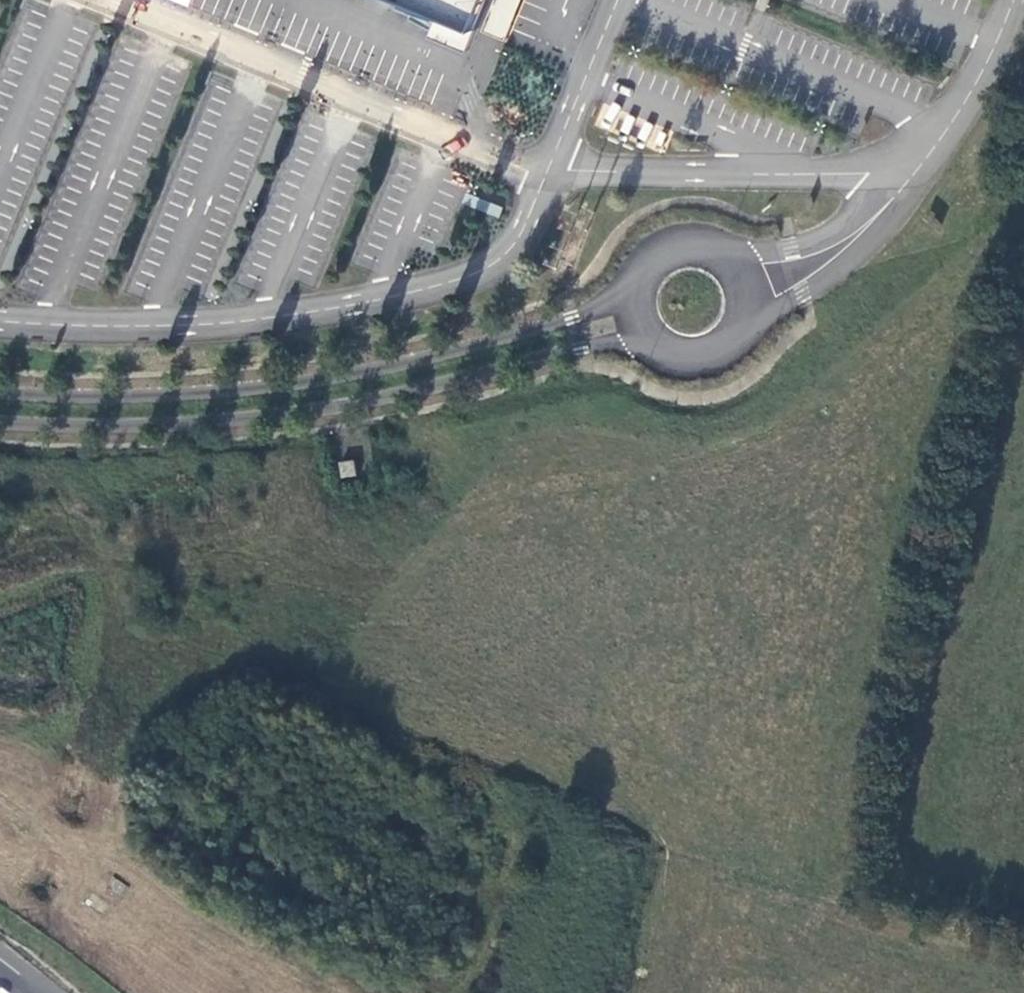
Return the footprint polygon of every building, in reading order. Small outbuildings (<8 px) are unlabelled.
[(453,14),(482,26),(492,0),(419,0),(453,14)] [(453,14),(443,37),(472,49),(482,26),(453,14)]
